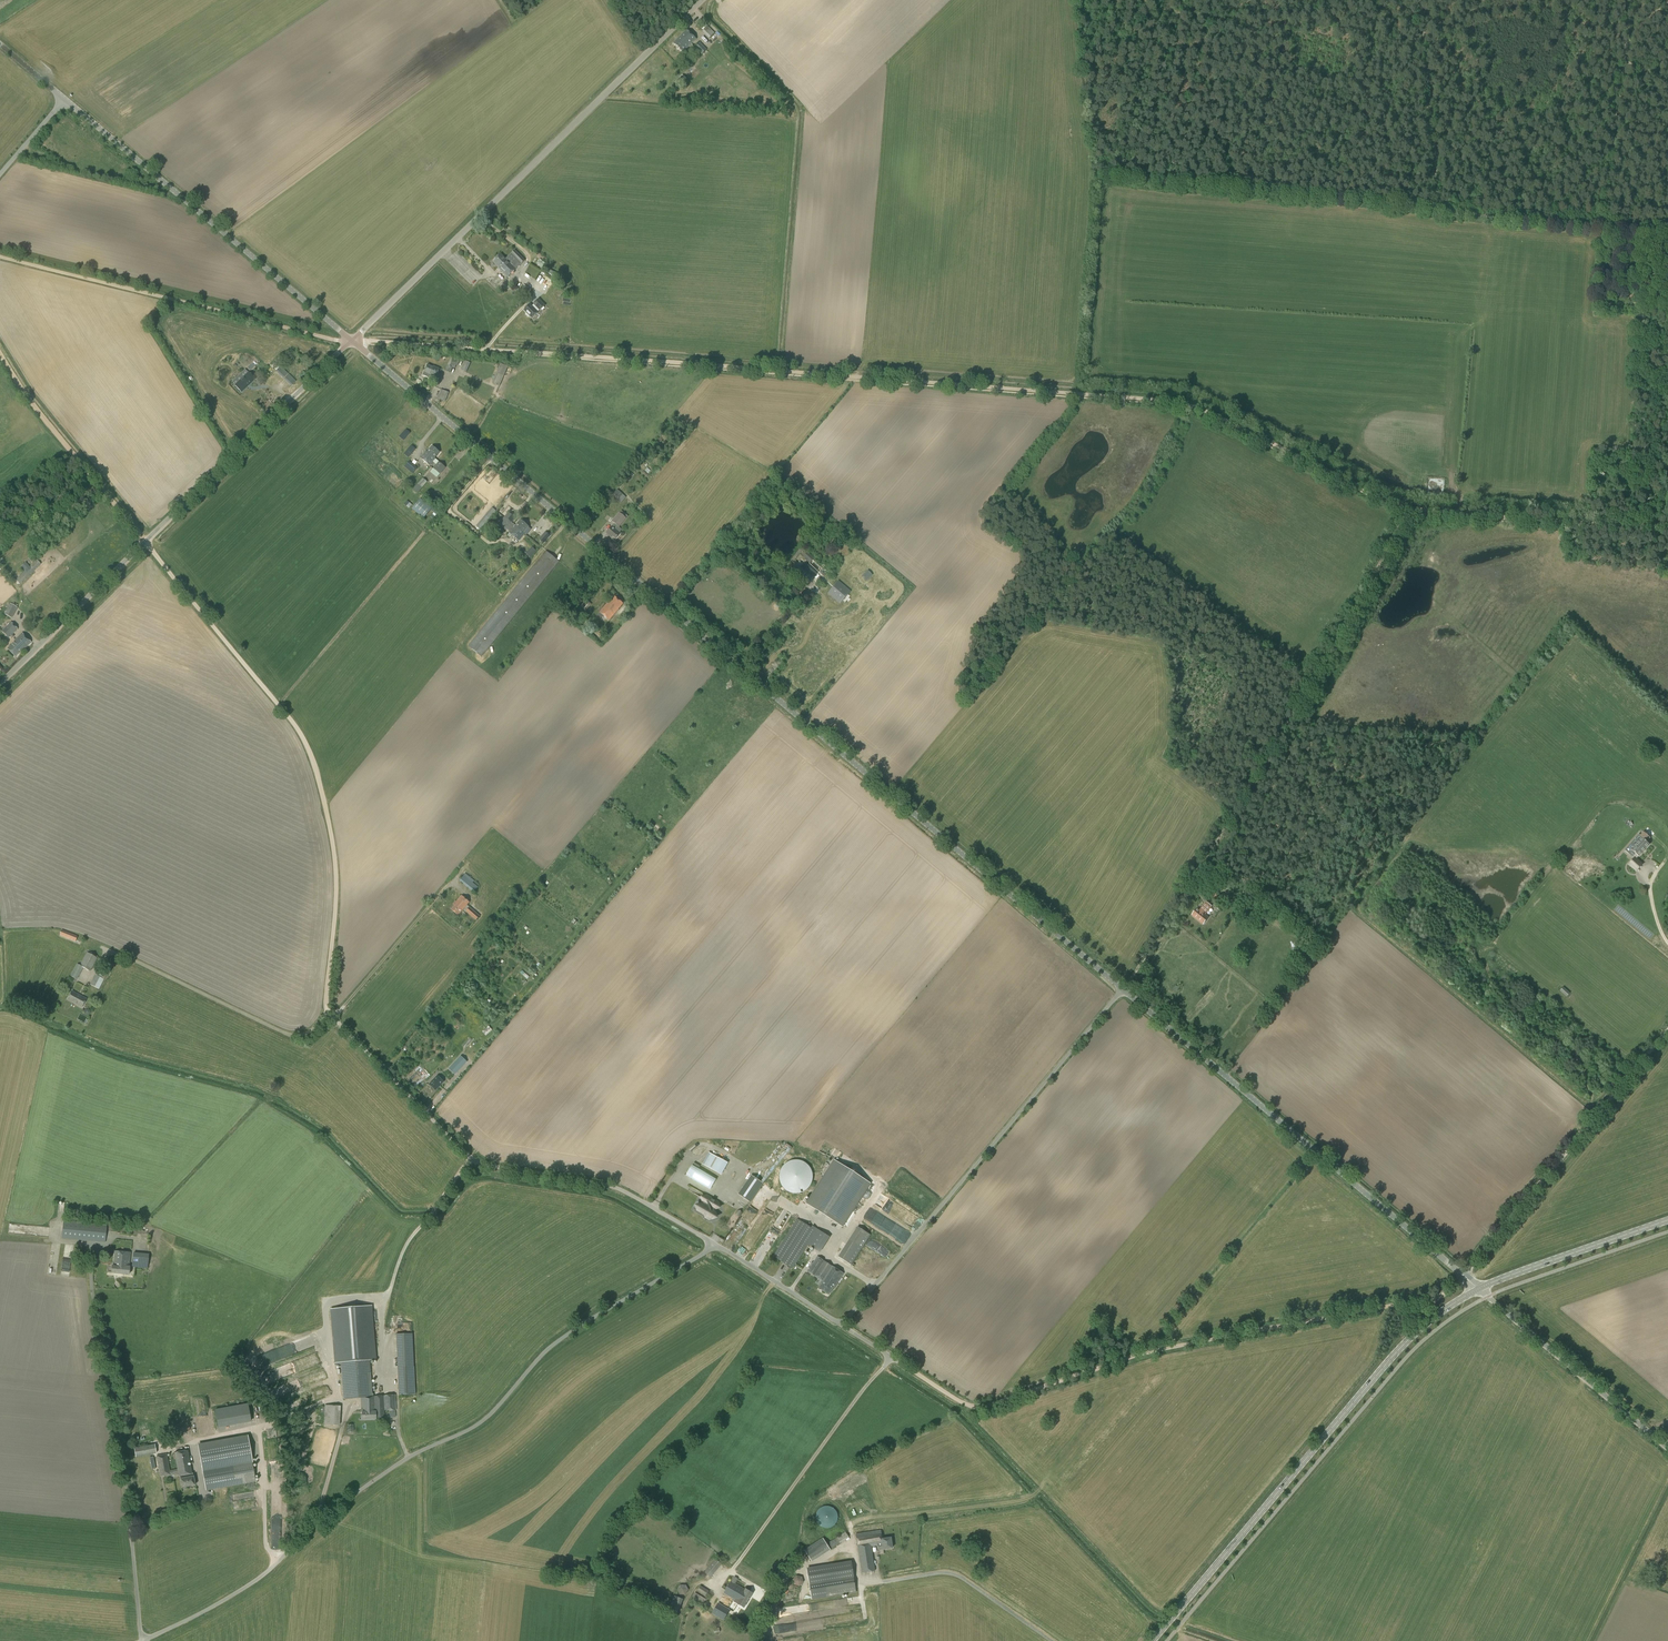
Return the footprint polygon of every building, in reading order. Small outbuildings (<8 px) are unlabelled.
[(709,38),(714,33),(707,26),(702,32),(709,38)] [(683,52),(688,47),(691,44),(696,39),(687,29),(674,43),(683,52)] [(702,55),(707,50),(699,42),(694,47),(702,55)] [(678,87),(686,79),(682,74),(674,82),(678,87)] [(525,261),(515,250),(506,259),(501,254),(493,262),(498,267),(497,267),(508,278),(517,269),(521,265),(525,261)] [(540,311),(545,305),(539,299),(533,304),(534,305),(532,306),(530,304),(524,310),(526,313),(526,314),(528,316),(529,316),(532,319),(538,312),(539,310),(540,311)] [(457,365),(460,360),(451,357),(445,370),(451,373),(453,368),(455,369),(456,365),(457,365)] [(467,372),(470,364),(465,361),(461,370),(467,372)] [(500,386),(508,366),(500,363),(492,383),(500,386)] [(292,374),(296,377),(299,373),(297,371),(300,369),(295,364),(280,381),(284,383),(292,374)] [(433,367),(427,365),(423,376),(429,378),(430,376),(436,379),(440,368),(434,366),(433,367)] [(248,372),(234,386),(241,392),(255,379),(248,372)] [(266,408),(269,404),(269,403),(276,395),(268,388),(257,400),(266,408)] [(445,401),(449,392),(443,391),(440,399),(445,401)] [(404,441),(410,433),(406,429),(399,437),(404,441)] [(411,454),(416,449),(411,445),(407,450),(411,454)] [(440,453),(432,446),(427,452),(426,451),(421,458),(430,466),(433,463),(434,462),(436,464),(436,465),(433,469),(430,472),(437,478),(440,474),(440,475),(446,468),(435,459),(440,453)] [(413,473),(417,468),(409,461),(402,469),(407,472),(409,470),(413,473)] [(418,494),(428,482),(423,478),(413,490),(418,494)] [(617,501),(622,494),(617,490),(612,496),(617,501)] [(432,508),(420,499),(412,509),(423,519),(424,518),(428,514),(432,508)] [(493,509),(487,516),(489,519),(496,511),(493,509)] [(508,513),(498,525),(506,531),(507,529),(510,531),(509,532),(508,533),(509,533),(519,541),(525,534),(524,533),(529,527),(520,520),(515,526),(515,525),(512,523),(516,519),(508,513)] [(619,527),(626,519),(619,513),(612,521),(615,524),(612,527),(606,534),(611,538),(613,537),(615,539),(620,534),(615,529),(617,526),(619,527)] [(550,536),(545,532),(542,536),(546,540),(550,536)] [(834,539),(829,543),(834,548),(838,544),(834,539)] [(481,657),(559,561),(546,551),(468,646),(481,657)] [(803,557),(805,558),(804,559),(807,562),(808,561),(810,563),(814,558),(812,556),(807,552),(805,555),(803,557)] [(523,567),(525,564),(519,559),(517,561),(523,567)] [(20,585),(41,565),(36,560),(15,580),(20,585)] [(798,566),(796,564),(795,565),(792,569),(790,571),(806,585),(812,579),(798,566)] [(867,570),(861,576),(866,581),(872,575),(867,570)] [(851,591),(838,581),(827,593),(840,604),(851,591)] [(623,604),(614,596),(608,603),(607,603),(597,616),(600,619),(602,616),(603,617),(604,616),(609,621),(623,604)] [(586,610),(591,604),(586,600),(581,606),(586,610)] [(16,607),(17,605),(15,603),(13,605),(10,603),(4,614),(12,619),(18,608),(16,607)] [(9,638),(18,629),(11,622),(2,631),(9,638)] [(23,651),(31,642),(22,633),(13,641),(14,642),(7,649),(15,657),(22,650),(23,651)] [(1639,857),(1650,845),(1647,842),(1650,838),(1644,832),(1640,836),(1642,837),(1631,850),(1635,853),(1633,856),(1634,858),(1629,864),(1635,870),(1642,862),(1637,858),(1638,856),(1639,857)] [(1203,886),(1210,876),(1203,871),(1197,882),(1203,886)] [(474,892),(478,887),(475,885),(476,883),(465,874),(460,881),(474,892)] [(470,902),(462,895),(456,902),(455,901),(453,904),(454,906),(451,910),(458,916),(463,910),(466,912),(476,920),(480,916),(467,905),(470,902)] [(1206,914),(1212,906),(1206,902),(1200,910),(1198,908),(1192,915),(1203,924),(1209,916),(1206,914)] [(75,942),(77,936),(62,930),(60,935),(75,942)] [(90,971),(97,958),(87,953),(80,966),(77,964),(70,976),(76,980),(83,968),(90,971)] [(99,989),(108,972),(99,967),(90,984),(99,989)] [(1566,998),(1569,994),(1562,987),(1559,991),(1566,998)] [(81,1008),(86,999),(72,991),(67,1000),(81,1008)] [(492,1030),(489,1026),(482,1031),(486,1035),(492,1030)] [(467,1062),(461,1056),(448,1068),(455,1075),(467,1062)] [(438,1064),(441,1067),(448,1061),(444,1058),(438,1064)] [(436,1091),(444,1082),(438,1076),(429,1084),(436,1091)] [(721,1175),(728,1163),(713,1155),(706,1166),(721,1175)] [(843,1227),(871,1183),(833,1160),(806,1203),(843,1227)] [(710,1189),(716,1179),(699,1168),(693,1165),(692,1165),(686,1175),(710,1189)] [(762,1184),(753,1178),(741,1196),(750,1202),(762,1184)] [(702,1202),(704,1203),(703,1204),(702,1203),(696,1206),(696,1207),(697,1212),(703,1216),(704,1216),(705,1218),(709,1221),(710,1221),(714,1221),(719,1220),(717,1212),(714,1210),(715,1209),(716,1210),(721,1210),(722,1209),(721,1206),(719,1201),(716,1199),(715,1201),(711,1199),(713,1197),(712,1197),(710,1196),(708,1195),(707,1194),(701,1197),(702,1202)] [(792,1268),(816,1231),(797,1219),(773,1256),(792,1268)] [(105,1242),(107,1225),(64,1221),(62,1238),(105,1242)] [(851,1265),(871,1235),(858,1227),(839,1257),(851,1265)] [(129,1266),(130,1253),(115,1251),(113,1265),(112,1265),(111,1272),(129,1274),(130,1266),(129,1266)] [(148,1268),(149,1254),(133,1252),(132,1267),(148,1268)] [(822,1281),(832,1266),(818,1256),(808,1271),(822,1281)] [(832,1266),(822,1281),(821,1283),(822,1284),(819,1288),(829,1295),(834,1288),(844,1273),(832,1266)] [(372,1306),(330,1309),(330,1310),(334,1363),(334,1365),(340,1365),(343,1400),(361,1398),(372,1397),(372,1396),(369,1360),(376,1360),(375,1350),(372,1306)] [(398,1395),(415,1395),(413,1330),(399,1331),(399,1346),(396,1346),(398,1395)] [(372,1397),(361,1398),(362,1419),(384,1418),(384,1410),(396,1409),(395,1395),(372,1396),(372,1397)] [(217,1427),(251,1422),(248,1403),(214,1409),(217,1427)] [(325,1405),(324,1424),(339,1425),(340,1406),(325,1405)] [(207,1489),(255,1481),(247,1437),(199,1445),(207,1489)] [(136,1457),(156,1454),(154,1444),(134,1448),(136,1457)] [(192,1473),(188,1450),(174,1453),(177,1469),(170,1470),(167,1454),(156,1456),(160,1476),(178,1473),(179,1476),(180,1476),(182,1487),(195,1485),(193,1476),(193,1473),(192,1473)] [(255,1498),(254,1491),(232,1495),(233,1502),(255,1498)] [(838,1518),(838,1517),(838,1516),(838,1515),(837,1513),(837,1512),(836,1510),(835,1509),(833,1508),(832,1507),(831,1507),(829,1506),(828,1506),(826,1506),(825,1506),(823,1507),(822,1507),(821,1508),(819,1509),(818,1510),(817,1511),(817,1513),(816,1514),(816,1516),(816,1517),(816,1519),(816,1520),(817,1522),(817,1523),(818,1524),(819,1525),(821,1526),(822,1527),(823,1528),(825,1528),(826,1528),(828,1528),(830,1528),(831,1527),(832,1527),(834,1526),(835,1525),(836,1523),(837,1522),(837,1521),(838,1519),(838,1518)] [(315,1518),(317,1509),(308,1507),(306,1516),(315,1518)] [(882,1539),(881,1530),(856,1534),(862,1572),(875,1570),(872,1546),(878,1545),(878,1546),(883,1546),(883,1549),(892,1547),(891,1537),(882,1539)] [(832,1548),(849,1538),(846,1532),(828,1543),(832,1548)] [(812,1562),(830,1550),(823,1538),(804,1550),(812,1562)] [(719,1567),(722,1564),(715,1559),(713,1562),(719,1567)] [(826,1596),(856,1592),(851,1561),(807,1567),(811,1599),(826,1596)] [(713,1574),(707,1569),(704,1572),(710,1578),(713,1574)] [(731,1581),(724,1593),(735,1599),(734,1601),(744,1607),(753,1593),(746,1589),(731,1581)] [(689,1590),(686,1585),(680,1585),(677,1590),(680,1595),(685,1595),(689,1590)] [(705,1600),(706,1599),(695,1593),(692,1598),(702,1604),(704,1600),(705,1600)] [(668,1610),(677,1613),(683,1599),(674,1595),(668,1610)] [(724,1620),(730,1609),(718,1603),(712,1614),(724,1620)]
